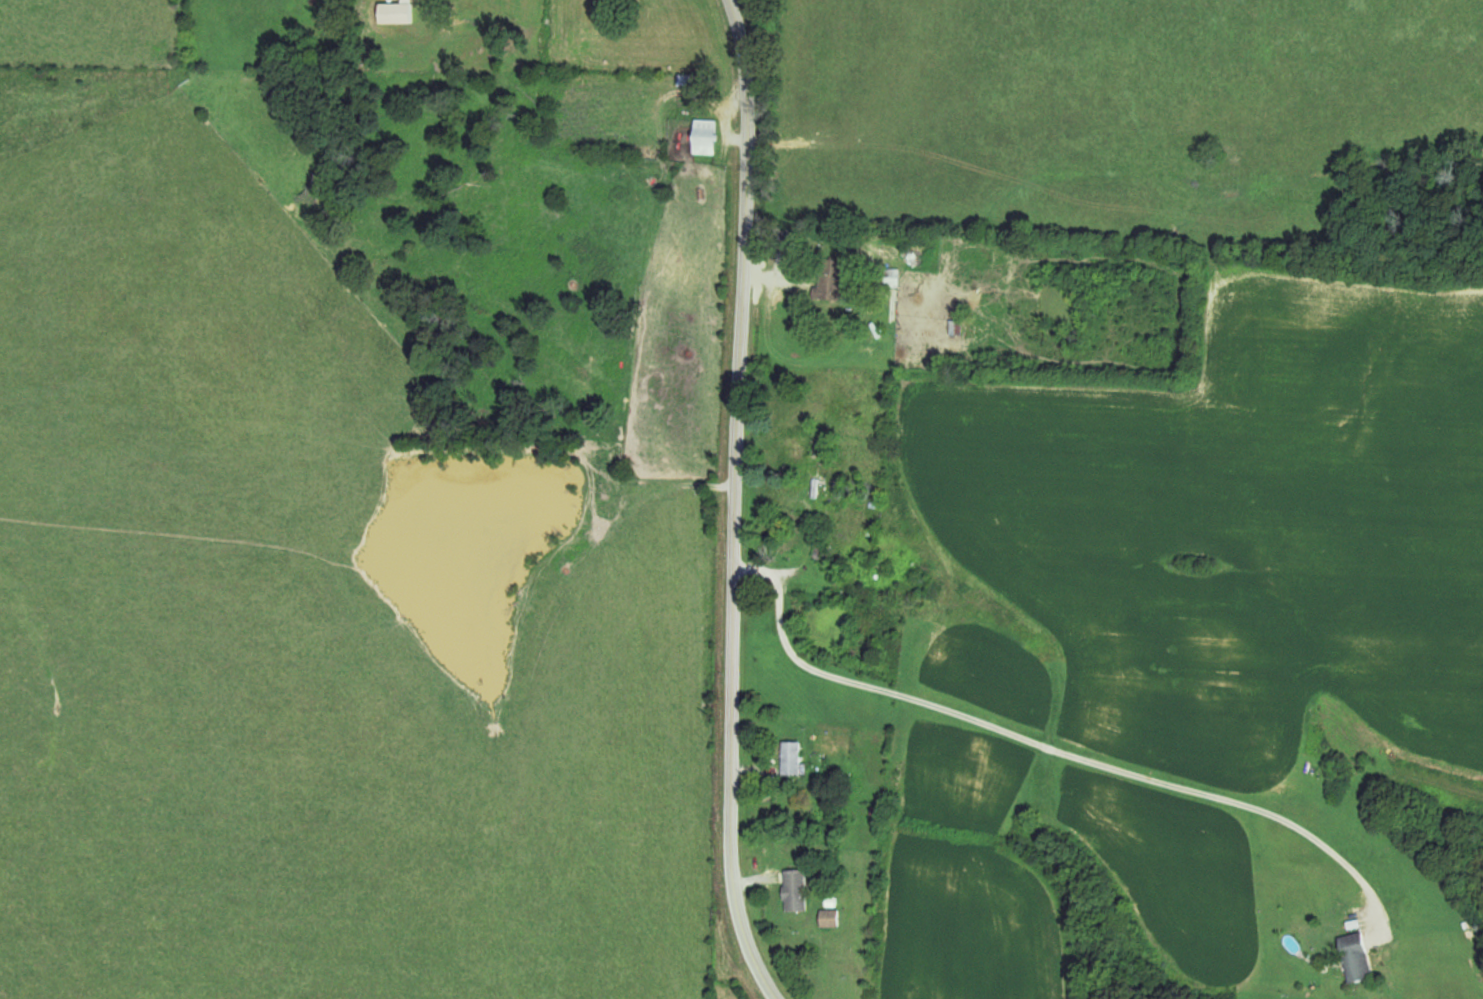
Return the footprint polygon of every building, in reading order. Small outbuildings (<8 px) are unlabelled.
[(706,75),(679,75),(679,85),(706,85),(706,75)] [(696,154),(718,154),(718,119),(696,119),(696,154)] [(811,299),(840,300),(841,258),(818,258),(817,285),(812,285),(811,299)] [(828,489),(828,474),(809,474),(809,489),(828,489)] [(783,774),(802,774),(802,741),(783,741),(783,774)] [(786,910),(808,910),(807,869),(786,869),(786,910)] [(840,926),(840,909),(822,909),(822,926),(840,926)] [(1339,937),(1351,983),(1376,977),(1365,931),(1339,937)]
